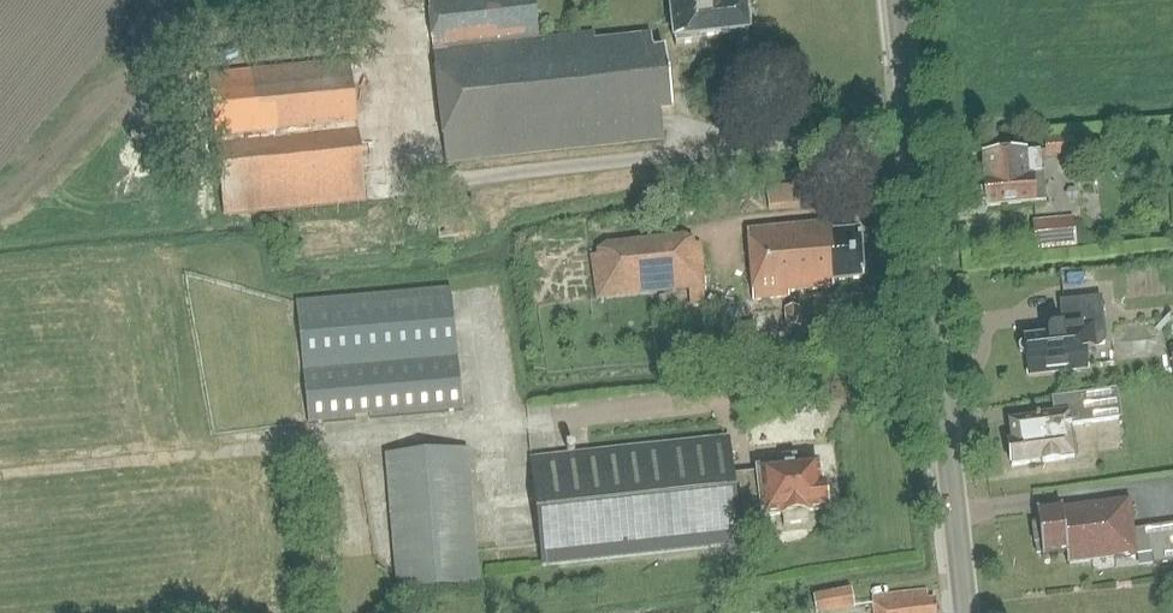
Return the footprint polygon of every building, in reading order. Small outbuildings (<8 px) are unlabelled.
[(672,111),(664,50),(653,52),(651,35),(594,41),(593,34),(539,39),(535,0),(428,0),(445,163),(663,139),(660,112),(672,111)] [(676,46),(700,44),(699,39),(747,33),(747,32),(750,26),(750,20),(749,15),(744,9),(744,8),(743,0),(671,0),(676,46)] [(223,217),(365,201),(349,61),(208,76),(223,217)] [(986,184),(983,184),(985,207),(1044,201),(1043,181),(1041,181),(1040,166),(1039,153),(984,157),(986,184)] [(768,211),(816,206),(814,184),(766,188),(768,211)] [(439,238),(475,235),(472,200),(450,202),(451,211),(436,213),(439,238)] [(1076,248),(1073,217),(1033,221),(1036,251),(1076,248)] [(832,282),(862,279),(859,232),(834,234),(825,223),(745,231),(752,301),(788,297),(788,293),(832,288),(832,282)] [(590,252),(596,302),(688,292),(690,306),(705,305),(704,290),(705,290),(700,244),(686,246),(686,241),(590,252)] [(309,424),(463,410),(451,290),(348,299),(347,290),(312,293),(313,303),(297,304),(309,424)] [(1045,339),(1024,341),(1026,355),(1028,376),(1088,369),(1086,348),(1096,347),(1093,326),(1102,316),(1100,298),(1060,302),(1063,327),(1043,329),(1045,339)] [(786,327),(802,325),(800,306),(797,306),(784,308),(786,327)] [(746,347),(758,345),(756,323),(744,324),(746,347)] [(1119,420),(1117,405),(1115,390),(1052,398),(1054,413),(1034,416),(1034,419),(1008,422),(1011,442),(1008,442),(1011,466),(1074,458),(1070,426),(1119,420)] [(729,437),(531,458),(543,567),(741,545),(740,536),(765,533),(763,517),(783,515),(784,526),(808,523),(807,513),(827,510),(824,485),(820,485),(817,463),(756,470),(757,472),(733,475),(729,437)] [(467,450),(384,457),(396,592),(479,585),(467,450)] [(1039,532),(1033,533),(1036,553),(1042,552),(1042,557),(1066,554),(1067,564),(1093,560),(1092,550),(1112,548),(1113,558),(1137,554),(1134,529),(1129,498),(1062,507),(1061,505),(1036,509),(1039,532)] [(849,589),(812,596),(815,612),(834,612),(853,610),(849,589)] [(935,599),(928,600),(927,592),(873,598),(875,612),(937,612),(935,599)]
